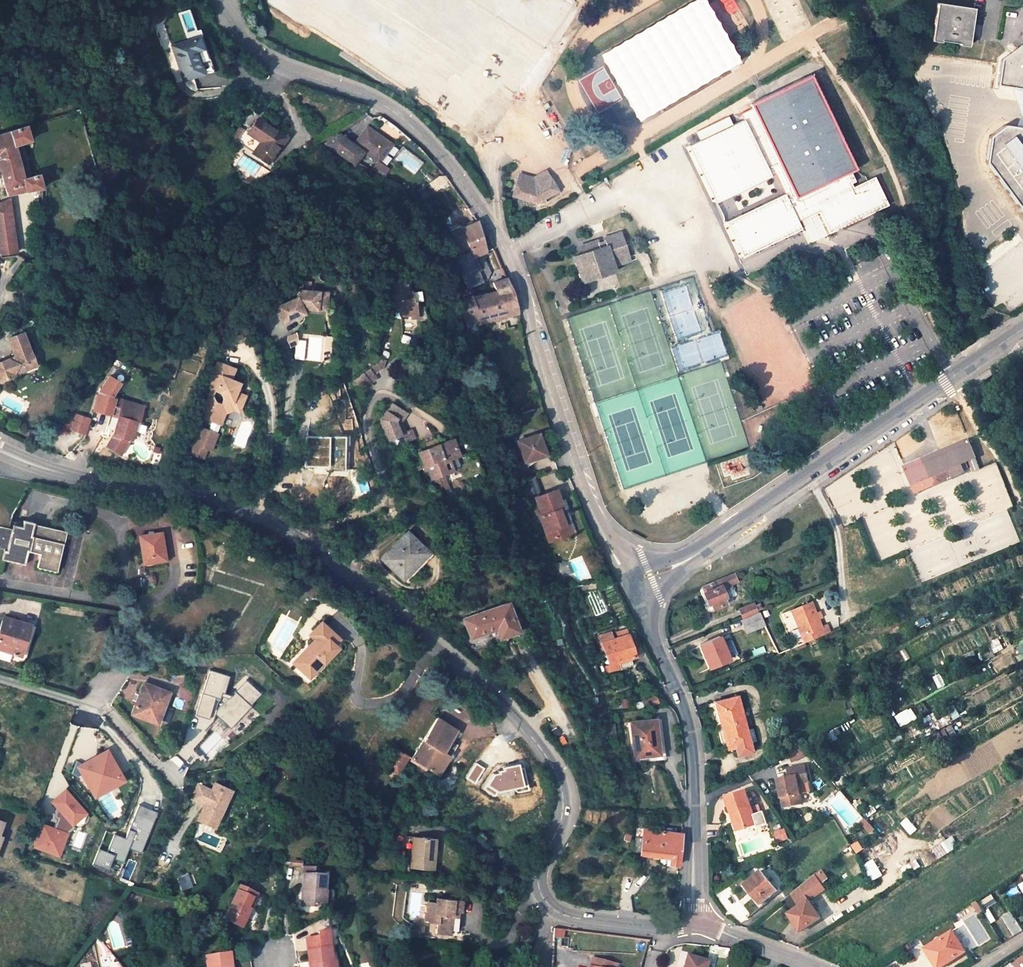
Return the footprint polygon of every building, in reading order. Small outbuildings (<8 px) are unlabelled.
[(974,8),(973,8),(937,3),(932,41),(940,42),(941,41),(959,43),(959,45),(969,46),(974,8)] [(189,9),(178,13),(187,34),(198,29),(189,9)] [(184,80),(192,77),(203,73),(196,51),(202,49),(198,38),(172,46),(184,80)] [(1002,60),(998,85),(1022,89),(1022,44),(1002,60)] [(205,48),(202,49),(196,51),(203,73),(212,70),(205,48)] [(854,168),(842,143),(810,76),(750,104),(752,107),(740,113),(743,119),(689,146),(716,201),(774,174),(784,194),(726,222),(743,256),(801,229),(797,221),(819,211),(830,232),(887,204),(874,177),(852,187),(845,172),(854,168)] [(268,164),(286,137),(258,118),(248,134),(260,142),(252,153),(268,164)] [(393,144),(366,125),(352,144),(337,134),(323,143),(353,165),(356,162),(363,152),(379,163),(393,144)] [(1005,125),(990,137),(986,162),(1022,212),(1022,128),(1005,125)] [(7,194),(41,187),(38,174),(24,179),(17,181),(7,146),(15,144),(29,139),(25,126),(0,134),(0,171),(7,194)] [(242,130),(239,128),(233,136),(236,139),(242,130)] [(17,181),(24,179),(15,144),(7,146),(17,181)] [(435,177),(441,184),(448,179),(445,175),(438,176),(435,177)] [(533,183),(532,187),(549,177),(548,175),(533,183)] [(434,189),(441,184),(435,177),(429,182),(434,189)] [(516,182),(512,195),(536,203),(558,190),(551,180),(549,177),(532,187),(516,182)] [(516,182),(532,187),(533,183),(518,178),(516,182)] [(9,201),(8,197),(0,201),(0,206),(9,201)] [(9,201),(0,206),(0,254),(17,251),(9,201)] [(454,247),(457,254),(458,257),(468,252),(471,258),(474,256),(486,251),(477,221),(473,223),(462,228),(460,229),(459,227),(451,231),(457,245),(454,247)] [(615,270),(613,266),(612,262),(628,256),(620,233),(604,238),(605,241),(597,244),(596,240),(580,246),(582,254),(583,258),(575,260),(582,281),(615,270)] [(458,257),(453,259),(457,268),(460,274),(466,287),(481,280),(477,271),(471,258),(468,252),(458,257)] [(480,270),(475,259),(474,256),(471,258),(477,271),(480,270)] [(489,272),(483,256),(475,259),(480,270),(477,271),(481,280),(485,278),(489,272)] [(628,256),(612,262),(613,266),(629,261),(628,256)] [(449,261),(452,270),(457,268),(453,259),(449,261)] [(490,271),(489,272),(493,282),(483,286),(481,280),(466,287),(468,292),(470,297),(464,299),(459,301),(466,319),(515,306),(513,297),(510,289),(507,281),(505,278),(501,267),(493,270),(491,270),(490,271)] [(483,286),(493,282),(489,272),(485,278),(481,280),(483,286)] [(386,281),(391,307),(401,305),(403,316),(410,315),(411,317),(417,316),(415,302),(413,302),(411,291),(409,291),(407,277),(404,277),(386,281)] [(327,293),(299,290),(298,298),(278,307),(285,323),(299,317),(303,308),(325,311),(327,293)] [(517,313),(515,306),(466,319),(469,325),(505,315),(506,317),(517,313)] [(0,382),(14,377),(14,375),(29,370),(26,362),(34,359),(24,333),(8,339),(15,357),(0,362),(0,382)] [(376,364),(369,368),(374,374),(382,368),(385,359),(378,357),(376,364)] [(34,359),(26,362),(29,370),(37,367),(34,359)] [(208,411),(204,421),(211,423),(219,426),(224,413),(235,409),(237,403),(243,406),(247,396),(237,392),(235,392),(233,387),(235,383),(232,381),(236,372),(219,365),(210,386),(217,389),(216,392),(222,394),(224,400),(221,406),(216,405),(214,398),(204,401),(208,411)] [(376,377),(374,374),(369,368),(363,373),(370,382),(376,377)] [(363,373),(354,380),(363,391),(372,385),(370,382),(363,373)] [(107,381),(99,392),(112,396),(122,383),(107,381)] [(120,408),(113,434),(106,446),(119,454),(129,439),(131,439),(135,422),(138,423),(143,405),(112,396),(99,392),(94,409),(112,414),(114,406),(120,408)] [(243,406),(237,403),(235,409),(241,412),(243,406)] [(401,437),(400,433),(406,430),(403,424),(409,414),(391,404),(381,420),(390,441),(401,437)] [(83,416),(75,413),(71,428),(79,430),(83,416)] [(83,416),(79,430),(86,433),(91,419),(83,416)] [(219,426),(211,423),(207,432),(215,435),(219,426)] [(415,438),(411,428),(406,430),(400,433),(401,437),(404,443),(415,438)] [(207,432),(199,429),(189,455),(201,460),(204,450),(209,452),(215,435),(207,432)] [(427,449),(438,444),(436,438),(425,442),(427,449)] [(427,449),(418,452),(423,464),(425,464),(430,478),(434,477),(434,479),(440,481),(441,484),(447,482),(444,472),(453,469),(448,458),(458,454),(452,439),(438,444),(427,449)] [(905,467),(912,484),(948,469),(971,459),(972,462),(977,460),(969,440),(905,467)] [(523,463),(539,459),(535,446),(519,451),(523,463)] [(952,477),(948,469),(912,484),(916,493),(952,477)] [(556,489),(535,496),(542,514),(539,515),(547,536),(552,534),(554,539),(568,534),(559,508),(562,507),(556,489)] [(562,507),(559,508),(568,534),(572,532),(562,507)] [(34,523),(23,520),(21,526),(12,524),(11,529),(0,526),(0,547),(4,548),(1,559),(25,564),(28,551),(40,553),(37,567),(56,571),(65,531),(34,524),(34,523)] [(343,540),(346,539),(347,538),(348,537),(348,535),(348,533),(347,531),(345,529),(343,529),(341,529),(339,530),(338,531),(337,533),(337,535),(337,536),(338,537),(339,539),(341,540),(343,540)] [(428,551),(406,530),(380,557),(402,578),(428,551)] [(163,549),(160,532),(139,536),(144,563),(164,559),(162,549),(163,549)] [(720,584),(737,577),(736,572),(700,586),(708,604),(710,603),(712,609),(725,603),(723,598),(725,597),(720,584)] [(284,574),(279,584),(285,587),(289,577),(284,574)] [(261,603),(255,600),(242,620),(248,624),(261,603)] [(495,629),(499,639),(518,631),(508,602),(463,619),(471,638),(495,629)] [(743,618),(757,612),(753,603),(739,609),(743,618)] [(804,643),(820,636),(817,629),(821,627),(810,603),(791,611),(801,635),(804,643)] [(763,621),(761,615),(759,612),(757,612),(743,618),(741,619),(746,632),(764,624),(763,621)] [(3,616),(0,626),(0,649),(20,655),(23,643),(29,625),(3,616)] [(316,636),(310,644),(314,654),(304,666),(317,676),(337,653),(333,650),(344,637),(322,618),(314,627),(320,632),(316,636)] [(35,627),(29,625),(23,643),(29,645),(35,627)] [(314,627),(311,631),(316,636),(320,632),(314,627)] [(601,643),(613,639),(610,631),(599,635),(601,643)] [(627,634),(613,639),(601,643),(612,672),(619,669),(617,662),(634,656),(627,634)] [(700,648),(709,668),(729,659),(719,637),(699,645),(700,648)] [(305,649),(297,659),(304,666),(314,654),(310,644),(305,649)] [(208,670),(194,725),(209,729),(212,718),(210,717),(214,699),(222,701),(228,675),(208,670)] [(215,714),(231,728),(261,694),(246,680),(215,714)] [(157,723),(168,692),(142,683),(131,713),(157,723)] [(743,719),(736,696),(715,702),(721,725),(743,719)] [(460,732),(437,717),(412,758),(427,768),(437,774),(456,744),(453,742),(460,732)] [(655,719),(630,722),(634,757),(659,754),(655,719)] [(738,755),(752,751),(749,742),(747,734),(745,727),(743,719),(721,725),(727,748),(735,745),(738,755)] [(606,738),(615,736),(613,724),(604,725),(606,738)] [(756,740),(753,725),(745,727),(747,734),(749,742),(756,740)] [(405,754),(396,748),(385,765),(396,772),(407,755),(405,754)] [(85,766),(81,773),(91,791),(121,774),(111,758),(109,759),(105,753),(95,759),(89,769),(85,766)] [(89,769),(95,759),(84,765),(85,766),(89,769)] [(84,765),(76,761),(72,773),(77,776),(81,773),(85,766),(84,765)] [(791,775),(780,777),(785,807),(804,803),(800,782),(810,780),(807,764),(789,767),(791,775)] [(121,774),(91,791),(95,797),(124,780),(121,774)] [(198,783),(195,789),(201,791),(203,786),(198,783)] [(217,822),(231,790),(214,783),(211,789),(204,805),(200,814),(217,822)] [(191,799),(204,805),(211,789),(203,786),(201,791),(195,789),(191,799)] [(43,824),(35,847),(59,856),(67,833),(75,827),(73,824),(86,812),(65,789),(52,801),(57,807),(53,817),(57,818),(53,828),(43,824)] [(746,789),(726,796),(731,812),(736,811),(741,828),(758,823),(767,819),(763,808),(754,812),(746,789)] [(737,830),(741,828),(736,811),(731,812),(737,830)] [(217,822),(200,814),(198,820),(214,828),(217,822)] [(866,820),(862,823),(871,834),(875,831),(866,820)] [(670,858),(669,864),(678,865),(681,834),(644,829),(642,838),(636,838),(634,851),(641,852),(641,853),(659,856),(670,858)] [(787,830),(776,834),(779,843),(790,839),(787,830)] [(411,862),(412,837),(397,836),(397,846),(404,846),(403,861),(411,862)] [(430,841),(435,841),(435,838),(412,837),(411,862),(410,867),(433,868),(434,849),(430,849),(430,841)] [(859,841),(851,846),(856,854),(864,849),(859,841)] [(864,866),(874,881),(884,875),(874,860),(864,866)] [(823,867),(800,886),(807,897),(830,878),(823,867)] [(322,905),(323,890),(324,877),(314,876),(314,870),(303,869),(302,876),(301,904),(322,905)] [(777,890),(760,871),(744,885),(760,903),(777,890)] [(177,877),(181,891),(192,888),(188,874),(177,877)] [(224,918),(242,926),(251,908),(247,906),(253,893),(238,886),(224,918)] [(820,918),(809,900),(807,897),(800,886),(788,896),(797,908),(789,913),(800,931),(820,918)] [(253,893),(247,906),(251,908),(257,895),(253,893)] [(977,901),(981,909),(992,902),(987,895),(977,901)] [(452,909),(458,910),(460,910),(461,900),(436,897),(436,902),(427,901),(425,921),(437,922),(436,932),(450,933),(450,930),(452,909)] [(966,918),(981,909),(977,901),(962,911),(966,918)] [(109,921),(113,948),(128,946),(125,919),(109,921)] [(554,934),(563,936),(563,928),(554,927),(554,934)] [(954,931),(926,948),(938,966),(941,966),(967,951),(954,931)] [(305,939),(307,950),(329,947),(327,933),(316,935),(316,938),(305,939)] [(331,961),(329,947),(307,950),(309,966),(332,966),(331,961)] [(230,965),(229,953),(205,957),(207,966),(231,966),(230,965)] [(687,955),(684,966),(706,966),(708,961),(687,955)] [(616,964),(591,957),(588,966),(615,966),(616,964)]
